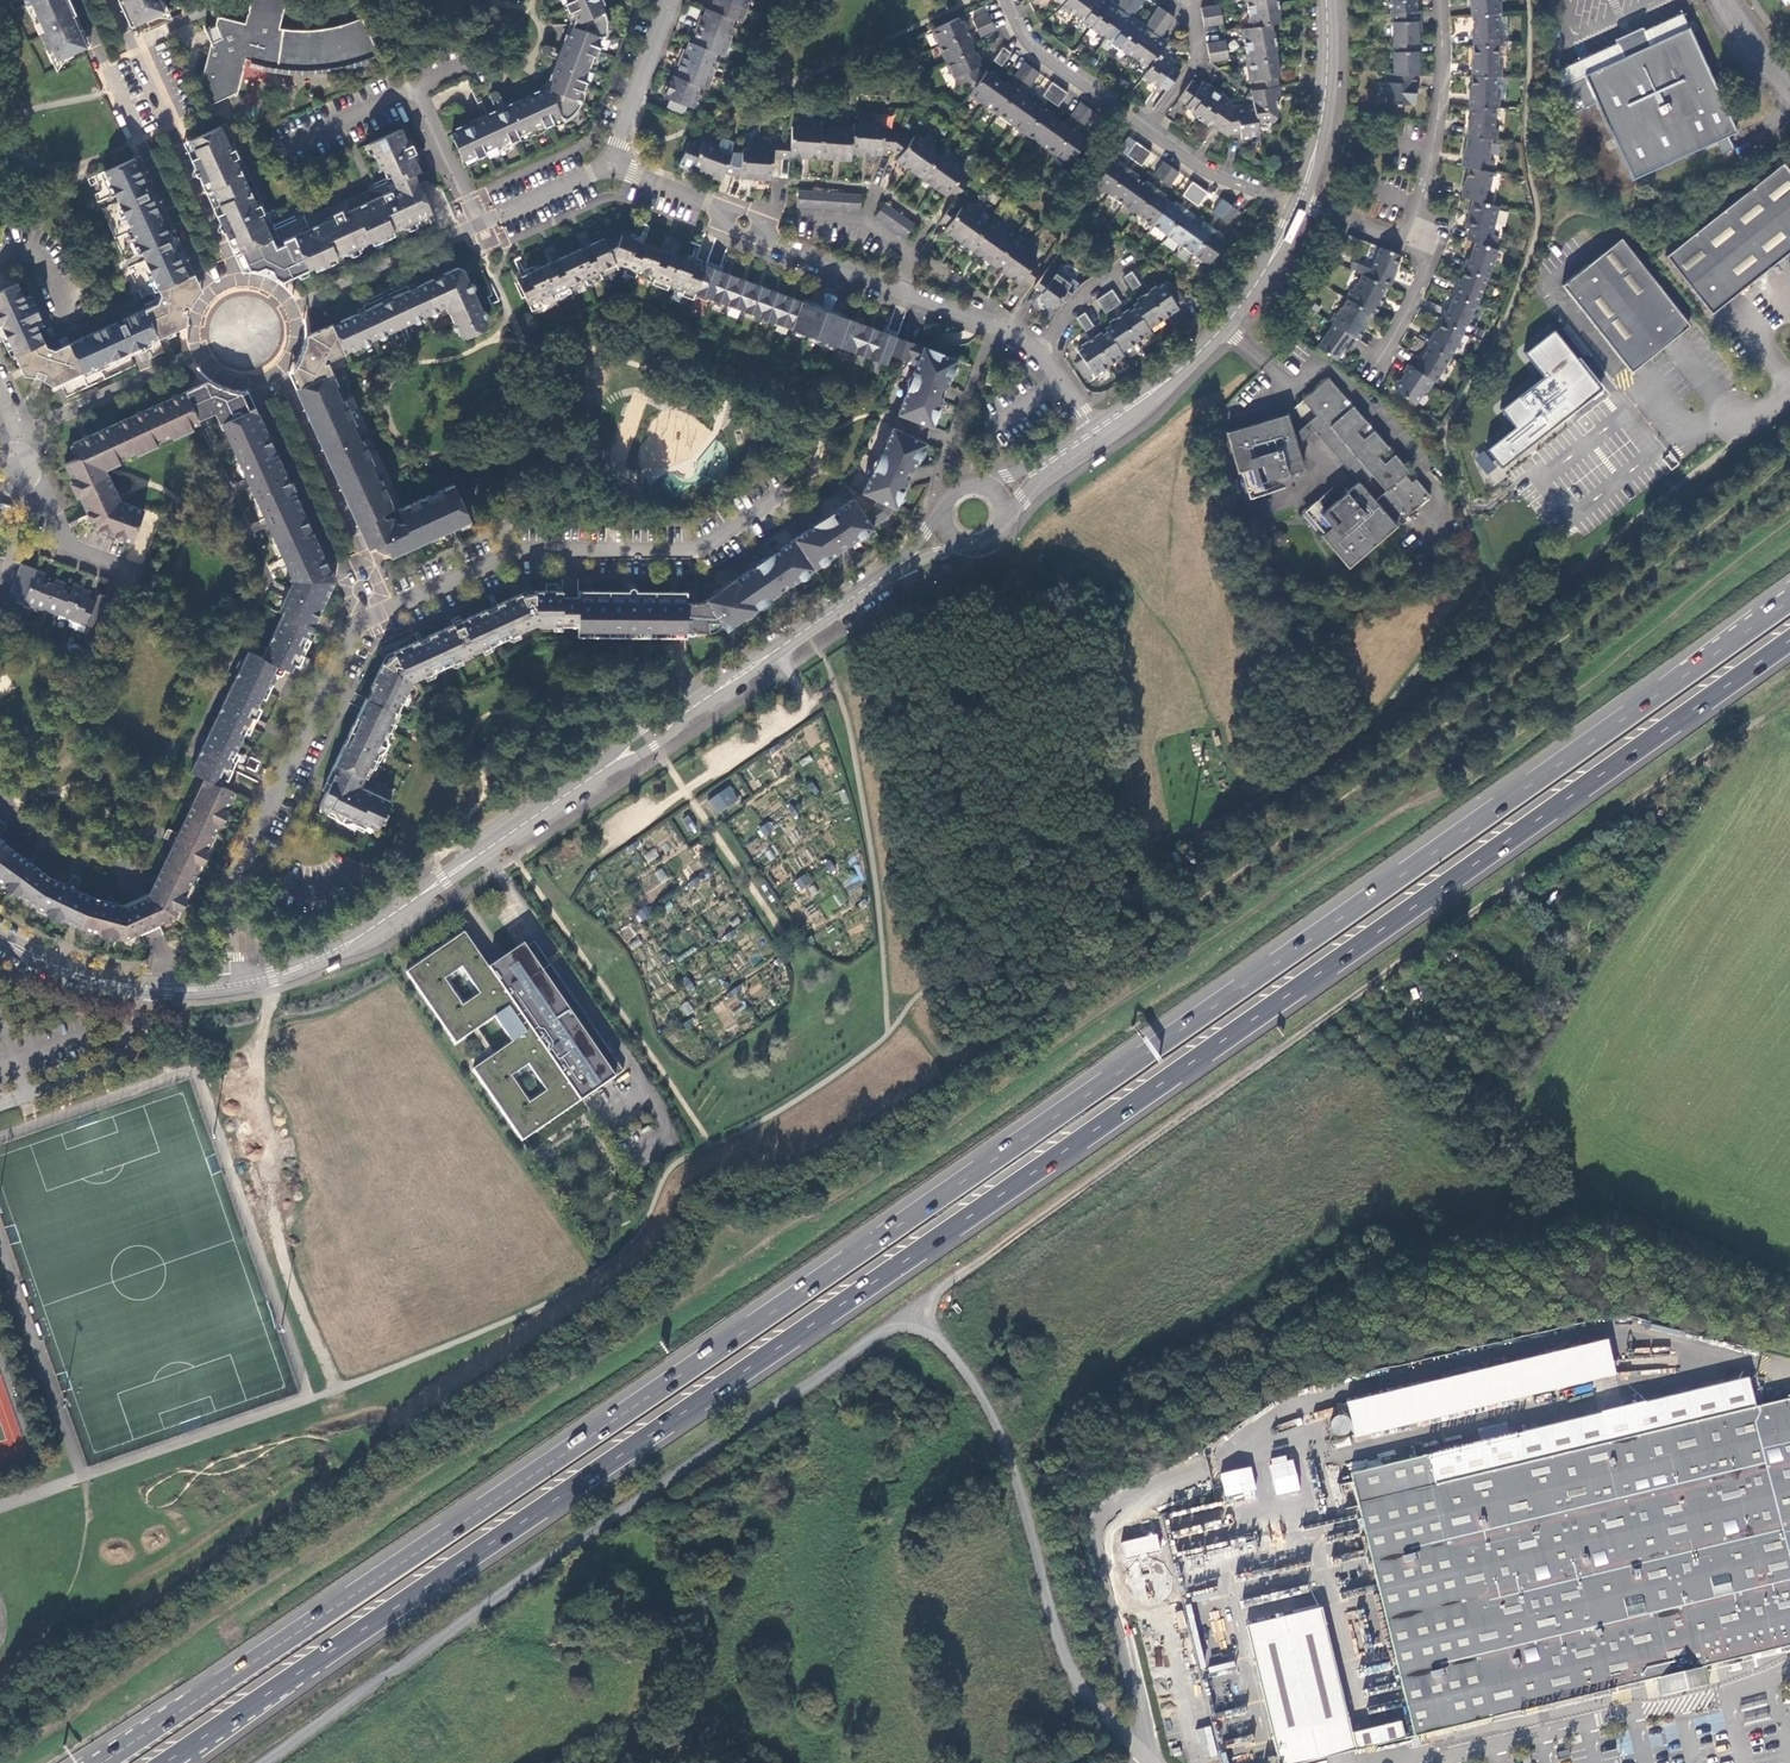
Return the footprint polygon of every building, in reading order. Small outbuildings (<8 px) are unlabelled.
[(84,49),(62,0),(20,0),(19,1),(10,5),(43,77),(57,71),(59,75),(75,67),(74,63),(88,57),(84,49)] [(90,46),(69,0),(62,0),(84,49),(90,46)] [(126,0),(118,0),(130,25),(136,22),(126,0)] [(164,10),(159,0),(126,0),(136,22),(137,25),(165,12),(164,10)] [(250,11),(255,12),(254,16),(249,15),(246,23),(220,17),(217,27),(222,38),(212,43),(201,83),(211,104),(226,98),(237,92),(245,67),(247,60),(283,67),(315,69),(339,66),(353,62),(368,57),(378,54),(363,20),(345,25),(322,30),(310,31),(297,31),(280,29),(288,0),(253,0),(250,11)] [(452,137),(466,167),(566,122),(565,119),(572,115),(576,112),(579,105),(581,106),(606,38),(603,37),(606,30),(606,23),(602,13),(603,12),(598,0),(560,0),(573,27),(575,27),(575,31),(572,31),(550,90),(551,92),(549,94),(548,93),(452,137)] [(715,0),(709,0),(707,6),(710,7),(708,13),(719,17),(716,24),(730,30),(733,22),(740,25),(745,11),(715,0)] [(745,11),(749,0),(715,0),(745,11)] [(1067,0),(1053,0),(1055,3),(1061,8),(1067,0)] [(1059,11),(1067,17),(1068,15),(1075,20),(1089,0),(1067,0),(1061,8),(1059,11)] [(1075,20),(1081,25),(1080,26),(1088,32),(1109,3),(1105,0),(1089,0),(1075,20)] [(1088,32),(1095,37),(1097,36),(1104,41),(1134,0),(1122,0),(1118,5),(1122,8),(1118,13),(1115,10),(1116,9),(1109,3),(1088,32)] [(1104,41),(1110,46),(1109,47),(1117,53),(1138,24),(1130,19),(1129,20),(1126,18),(1129,13),(1133,16),(1145,0),(1134,0),(1104,41)] [(1276,8),(1275,0),(1274,0),(1273,0),(1241,0),(1242,6),(1244,6),(1245,13),(1276,8)] [(1390,2),(1387,2),(1389,15),(1392,15),(1416,13),(1414,0),(1389,0),(1390,2)] [(1473,8),(1471,8),(1471,16),(1473,16),(1494,15),(1499,15),(1499,5),(1494,5),(1493,0),(1472,0),(1473,8)] [(1217,8),(1200,10),(1202,21),(1219,18),(1217,8)] [(1269,28),(1277,26),(1275,18),(1278,18),(1276,8),(1245,13),(1246,21),(1245,21),(1246,31),(1269,28)] [(1165,15),(1158,9),(1147,26),(1150,29),(1148,34),(1144,31),(1145,29),(1138,24),(1117,53),(1125,59),(1126,58),(1132,62),(1165,15)] [(708,13),(705,11),(699,25),(697,24),(693,32),(729,45),(734,31),(730,30),(716,24),(719,17),(708,13)] [(1392,15),(1392,44),(1416,44),(1416,30),(1416,13),(1392,15)] [(1689,27),(1681,13),(1578,61),(1560,69),(1559,85),(1583,75),(1584,74),(1623,56),(1622,53),(1624,48),(1641,40),(1645,43),(1647,46),(1689,27)] [(1132,62),(1138,67),(1138,68),(1146,74),(1160,54),(1166,45),(1158,39),(1157,41),(1154,39),(1158,34),(1162,37),(1173,20),(1165,15),(1132,62)] [(1495,37),(1494,15),(1473,16),(1475,38),(1473,38),(1473,47),(1495,47),(1500,47),(1500,37),(1495,37)] [(975,31),(989,25),(984,16),(970,22),(975,31)] [(1219,18),(1202,21),(1203,30),(1220,27),(1219,18)] [(958,25),(956,20),(952,21),(950,26),(956,39),(959,38),(958,36),(960,32),(963,30),(961,24),(958,25)] [(950,26),(952,21),(928,33),(936,49),(956,39),(950,26)] [(992,33),(989,25),(975,31),(978,40),(992,33)] [(207,31),(212,43),(222,38),(217,27),(207,31)] [(1735,131),(1689,27),(1647,46),(1645,43),(1641,40),(1624,48),(1622,53),(1623,56),(1584,74),(1583,75),(1559,85),(1572,114),(1595,103),(1630,180),(1714,141),(1725,136),(1735,131)] [(1243,50),(1274,45),(1273,37),(1270,37),(1269,28),(1246,31),(1238,33),(1239,43),(1241,43),(1243,50)] [(729,45),(693,32),(690,40),(692,41),(691,46),(701,50),(699,58),(715,63),(717,56),(724,59),(729,45)] [(960,40),(959,38),(956,39),(936,49),(943,65),(970,53),(968,47),(971,46),(968,40),(964,42),(960,40)] [(1205,47),(1207,56),(1225,53),(1223,44),(1205,47)] [(1416,44),(1392,44),(1392,75),(1415,76),(1416,76),(1416,59),(1416,44)] [(691,46),(687,45),(682,58),(679,57),(676,65),(712,79),(717,64),(715,63),(699,58),(701,50),(691,46)] [(1244,68),(1275,63),(1274,54),(1276,53),(1274,45),(1243,50),(1244,59),(1242,59),(1244,68)] [(1495,47),(1473,47),(1473,68),(1472,68),(1472,77),(1493,78),(1499,79),(1499,68),(1495,68),(1495,47)] [(549,59),(550,54),(552,50),(546,48),(542,49),(542,51),(541,53),(542,55),(543,56),(549,59)] [(1008,58),(1000,52),(992,64),(999,70),(1008,58)] [(972,58),(970,53),(943,65),(950,80),(952,80),(955,89),(965,84),(974,90),(982,78),(974,71),(973,68),(974,64),(978,63),(975,56),(972,58)] [(1207,56),(1208,65),(1217,65),(1226,63),(1225,53),(1207,56)] [(368,65),(381,60),(378,54),(368,57),(353,62),(339,66),(315,69),(283,67),(247,60),(245,67),(262,71),(282,74),(314,76),(352,71),(368,65)] [(1146,74),(1140,82),(1147,88),(1148,86),(1156,91),(1157,89),(1165,95),(1179,75),(1171,69),(1174,65),(1166,60),(1167,58),(1160,54),(1146,74)] [(1253,94),(1277,90),(1276,80),(1278,79),(1275,63),(1244,68),(1247,85),(1251,84),(1253,94)] [(712,79),(676,65),(673,72),(676,74),(674,79),(685,84),(682,91),(697,97),(700,89),(707,92),(712,79)] [(1020,85),(1029,73),(1022,67),(1013,79),(1020,85)] [(1036,77),(1029,73),(1020,85),(1027,90),(1036,77)] [(1392,75),(1385,74),(1382,106),(1398,107),(1398,105),(1413,106),(1415,76),(1392,75)] [(974,90),(968,98),(982,108),(999,85),(994,82),(996,79),(991,75),(988,79),(983,79),(982,78),(974,90)] [(1493,78),(1472,77),(1471,98),(1469,98),(1468,107),(1472,108),(1492,110),(1495,110),(1496,100),(1491,99),(1493,78)] [(674,79),(670,78),(661,99),(667,101),(664,110),(681,116),(684,108),(694,111),(699,97),(697,97),(682,91),(685,84),(674,79)] [(1191,84),(1177,103),(1185,109),(1183,111),(1190,116),(1188,118),(1196,124),(1217,95),(1209,89),(1208,91),(1201,86),(1198,90),(1191,84)] [(1003,88),(999,85),(982,108),(996,118),(1011,98),(1009,97),(1008,92),(1010,90),(1005,85),(1003,88)] [(1049,105),(1057,92),(1050,87),(1041,99),(1049,105)] [(1279,100),(1277,90),(1253,94),(1249,95),(1245,101),(1251,105),(1252,110),(1255,128),(1271,125),(1274,121),(1273,116),(1277,112),(1275,101),(1279,100)] [(1065,98),(1057,92),(1049,105),(1056,111),(1065,98)] [(491,97),(490,100),(493,106),(502,102),(499,95),(496,94),(493,94),(492,95),(491,97)] [(1010,128),(1027,105),(1023,101),(1024,99),(1018,95),(1017,98),(1012,99),(1011,98),(996,118),(1010,128)] [(1217,95),(1196,124),(1203,129),(1205,127),(1224,140),(1231,111),(1231,110),(1229,108),(1230,107),(1223,102),(1224,100),(1217,95)] [(1031,108),(1027,105),(1010,128),(1025,139),(1039,118),(1037,117),(1037,114),(1039,111),(1033,106),(1031,108)] [(1076,125),(1085,113),(1077,107),(1069,119),(1076,125)] [(1231,111),(1224,140),(1238,138),(1239,145),(1248,143),(1248,140),(1257,138),(1255,128),(1252,110),(1245,111),(1245,108),(1231,111)] [(1490,131),(1492,110),(1472,108),(1469,127),(1467,127),(1466,137),(1487,141),(1492,142),(1494,131),(1490,131)] [(1092,117),(1085,113),(1076,125),(1084,130),(1092,117)] [(1039,149),(1056,125),(1052,122),(1053,120),(1047,115),(1045,118),(1039,118),(1025,139),(1039,149)] [(861,154),(865,154),(868,117),(862,116),(861,125),(858,124),(858,127),(852,126),(851,135),(849,159),(861,160),(861,154)] [(868,117),(865,154),(868,155),(867,159),(879,160),(880,154),(889,155),(897,135),(882,134),(882,129),(875,128),(875,125),(871,125),(872,117),(868,117)] [(781,143),(779,163),(788,164),(788,161),(800,162),(800,158),(804,158),(806,120),(801,120),(801,128),(798,127),(798,130),(791,130),(790,144),(781,143)] [(806,120),(804,158),(807,159),(806,162),(819,164),(821,132),(814,131),(814,128),(811,128),(811,121),(806,120)] [(821,132),(819,164),(830,164),(830,160),(834,161),(837,123),(831,123),(830,130),(827,129),(827,132),(821,132)] [(837,123),(834,161),(837,161),(837,165),(849,166),(849,159),(851,135),(845,134),(845,131),(841,131),(841,123),(837,123)] [(1060,128),(1056,125),(1039,149),(1053,159),(1067,138),(1065,137),(1065,133),(1067,130),(1062,126),(1060,128)] [(221,127),(190,140),(242,253),(248,266),(261,268),(265,268),(273,271),(285,280),(325,262),(310,229),(284,240),(286,243),(276,247),(262,216),(265,214),(261,205),(257,207),(236,160),(239,159),(235,150),(232,151),(221,127)] [(394,184),(414,175),(420,172),(401,130),(368,145),(380,171),(386,168),(393,184),(394,184)] [(897,135),(889,155),(897,161),(894,166),(903,173),(906,169),(909,171),(931,139),(927,136),(923,142),(920,140),(918,143),(912,139),(909,144),(897,135)] [(1066,168),(1071,163),(1084,145),(1079,142),(1081,140),(1075,135),(1073,139),(1071,139),(1069,140),(1067,138),(1053,159),(1066,168)] [(1731,148),(1725,136),(1714,141),(1720,153),(1731,148)] [(1487,141),(1466,137),(1463,159),(1461,159),(1459,167),(1467,169),(1486,173),(1488,163),(1483,162),(1487,141)] [(703,174),(706,175),(719,140),(714,138),(711,145),(709,144),(707,147),(701,145),(699,148),(691,145),(691,147),(686,145),(678,169),(690,173),(701,177),(703,174)] [(931,139),(909,171),(911,172),(909,176),(918,183),(938,157),(932,153),(934,150),(931,148),(936,142),(931,139)] [(242,253),(190,140),(184,143),(235,256),(242,253)] [(719,140),(706,175),(709,176),(708,180),(719,184),(722,176),(731,179),(738,179),(739,162),(737,162),(729,160),(730,156),(724,153),(725,150),(721,148),(724,141),(719,140)] [(750,179),(754,179),(757,141),(751,140),(750,148),(747,148),(746,151),(740,150),(739,162),(738,179),(738,182),(750,184),(750,179)] [(757,183),(769,184),(770,178),(771,163),(779,163),(781,143),(771,143),(771,153),(764,153),(765,150),(761,150),(762,141),(757,141),(754,179),(757,179),(757,183)] [(1124,158),(1132,163),(1141,150),(1134,145),(1124,158)] [(1139,169),(1149,156),(1141,150),(1132,163),(1139,169)] [(938,157),(918,183),(927,190),(931,186),(934,188),(956,157),(952,154),(947,160),(944,158),(943,161),(938,157)] [(956,157),(934,188),(936,190),(935,193),(944,199),(948,194),(955,199),(966,185),(959,180),(963,175),(957,171),(959,168),(956,166),(961,161),(956,157)] [(140,252),(144,251),(148,258),(144,259),(158,291),(161,297),(155,300),(157,304),(129,316),(130,319),(123,322),(118,324),(117,322),(61,347),(59,352),(50,348),(46,347),(38,329),(34,320),(41,317),(35,304),(28,307),(24,298),(17,283),(0,291),(0,324),(1,327),(5,325),(8,333),(5,334),(21,369),(22,369),(23,369),(38,372),(39,370),(46,372),(45,375),(51,378),(60,383),(136,349),(135,345),(142,342),(143,346),(179,330),(182,312),(179,311),(182,304),(184,305),(188,298),(193,291),(188,278),(180,262),(172,245),(170,246),(165,235),(168,234),(167,232),(153,203),(151,196),(148,197),(146,193),(148,192),(144,181),(141,183),(138,176),(141,174),(141,173),(134,158),(118,165),(104,171),(115,194),(118,192),(121,199),(118,201),(140,252)] [(1106,175),(1114,165),(1111,163),(1093,187),(1108,198),(1116,186),(1107,180),(1106,178),(1106,175)] [(1114,166),(1114,165),(1106,175),(1106,178),(1107,180),(1116,186),(1123,176),(1121,175),(1121,171),(1123,168),(1117,163),(1114,166)] [(1666,256),(1711,315),(1789,253),(1789,172),(1784,164),(1666,256)] [(1152,178),(1160,183),(1169,170),(1162,165),(1152,178)] [(1461,190),(1459,199),(1460,199),(1469,202),(1487,206),(1489,196),(1484,195),(1489,174),(1486,173),(1467,169),(1463,190),(1461,190)] [(153,203),(161,200),(147,170),(141,173),(141,174),(138,176),(141,183),(144,181),(148,192),(146,193),(148,197),(151,196),(153,203)] [(1167,189),(1177,175),(1169,170),(1160,183),(1167,189)] [(1122,208),(1139,184),(1135,180),(1137,178),(1131,174),(1128,178),(1124,178),(1123,176),(1116,186),(1119,188),(1111,200),(1122,208)] [(396,189),(416,180),(414,175),(394,184),(396,189)] [(396,189),(310,229),(325,262),(431,213),(416,180),(396,189)] [(1144,187),(1139,184),(1122,208),(1136,218),(1151,197),(1149,195),(1149,191),(1151,188),(1146,184),(1144,187)] [(1180,198),(1189,204),(1198,190),(1190,185),(1180,198)] [(1116,186),(1108,198),(1111,200),(1119,188),(1116,186)] [(1205,195),(1204,195),(1198,190),(1189,204),(1195,209),(1205,195)] [(804,210),(805,193),(796,192),(795,210),(804,210)] [(814,193),(805,193),(804,210),(812,211),(814,193)] [(823,194),(814,193),(812,211),(822,212),(823,194)] [(830,212),(832,194),(823,194),(822,212),(830,212)] [(840,213),(841,195),(832,194),(830,212),(840,213)] [(1150,228),(1167,204),(1163,201),(1165,198),(1159,194),(1156,197),(1152,197),(1151,197),(1136,218),(1150,228)] [(848,213),(849,195),(841,195),(840,213),(848,213)] [(848,213),(857,214),(858,196),(849,195),(848,213)] [(1219,220),(1228,208),(1220,202),(1211,215),(1219,220)] [(1487,236),(1496,209),(1487,206),(1469,202),(1461,229),(1466,230),(1463,240),(1474,244),(1490,250),(1494,238),(1487,236)] [(1171,207),(1167,204),(1150,228),(1165,238),(1179,217),(1177,216),(1177,212),(1179,209),(1173,204),(1171,207)] [(880,225),(890,211),(883,206),(872,220),(880,225)] [(945,228),(942,233),(949,239),(952,235),(957,239),(978,209),(974,206),(970,213),(966,210),(965,213),(960,209),(956,214),(949,208),(938,223),(945,228)] [(1235,213),(1228,208),(1219,220),(1226,226),(1235,213)] [(959,245),(967,251),(984,227),(979,223),(981,220),(978,218),(982,212),(978,209),(957,239),(961,242),(959,245)] [(887,230),(898,216),(890,211),(880,225),(887,230)] [(1178,248),(1195,224),(1191,221),(1192,218),(1187,214),(1185,217),(1181,218),(1179,217),(1165,238),(1178,248)] [(895,236),(905,221),(898,216),(887,230),(895,236)] [(895,236),(902,241),(912,226),(905,221),(895,236)] [(984,227),(967,251),(976,258),(978,254),(982,257),(1004,227),(999,223),(994,230),(991,228),(989,230),(984,227)] [(1200,227),(1195,224),(1178,248),(1192,258),(1207,237),(1205,236),(1205,233),(1207,229),(1202,225),(1200,227)] [(812,227),(805,227),(804,240),(811,241),(812,227)] [(812,227),(811,241),(819,241),(820,228),(812,227)] [(983,263),(992,269),(1009,245),(1004,241),(1006,238),(1003,236),(1008,230),(1004,227),(982,257),(986,260),(983,263)] [(820,228),(819,241),(826,242),(827,228),(820,228)] [(827,228),(826,242),(833,242),(834,229),(827,228)] [(180,262),(188,259),(174,229),(167,232),(168,234),(165,235),(170,246),(172,245),(180,262)] [(834,229),(833,242),(841,243),(841,230),(834,229)] [(841,230),(841,243),(848,243),(849,230),(841,230)] [(849,230),(848,243),(856,244),(860,231),(849,230)] [(860,231),(856,244),(861,248),(870,238),(860,231)] [(529,275),(516,281),(517,283),(529,309),(617,268),(693,296),(695,293),(704,267),(695,263),(695,261),(620,233),(613,237),(611,241),(613,247),(609,249),(604,237),(528,273),(529,275)] [(1206,268),(1224,244),(1219,241),(1221,238),(1216,234),(1213,238),(1207,237),(1192,258),(1206,268)] [(870,238),(861,248),(868,253),(875,242),(870,238)] [(1621,239),(1561,285),(1630,372),(1637,367),(1645,360),(1671,339),(1689,325),(1621,239)] [(1009,245),(992,269),(1001,275),(1003,272),(1006,274),(1028,244),(1023,241),(1019,246),(1016,245),(1013,248),(1009,245)] [(875,242),(868,253),(874,257),(882,246),(875,242)] [(1022,282),(1028,286),(1038,272),(1030,266),(1034,262),(1028,258),(1030,256),(1027,254),(1032,247),(1028,244),(1006,274),(1010,277),(1007,280),(1018,287),(1022,282)] [(1485,279),(1486,280),(1496,252),(1490,250),(1474,244),(1467,263),(1465,262),(1462,270),(1485,279)] [(882,246),(874,257),(879,261),(887,250),(882,246)] [(1404,261),(1384,251),(1373,274),(1355,265),(1351,272),(1365,279),(1387,289),(1390,291),(1404,261)] [(895,339),(896,337),(828,311),(820,308),(705,264),(704,267),(695,293),(748,313),(886,364),(889,356),(895,339)] [(485,317),(464,272),(464,271),(458,268),(424,283),(425,284),(416,288),(415,285),(408,288),(409,291),(401,295),(401,294),(372,307),(373,308),(365,311),(364,308),(357,311),(358,315),(350,318),(332,325),(345,354),(445,308),(448,314),(449,313),(453,323),(459,336),(466,338),(484,330),(488,323),(485,317)] [(1079,289),(1057,273),(1056,275),(1048,269),(1043,276),(1042,277),(1033,290),(1041,295),(1037,300),(1043,304),(1041,307),(1046,310),(1050,305),(1054,308),(1059,300),(1064,304),(1068,299),(1077,290),(1079,289)] [(1451,295),(1473,306),(1485,279),(1462,270),(1454,288),(1452,287),(1448,294),(1451,295)] [(282,281),(285,280),(273,271),(276,277),(282,281)] [(182,312),(179,330),(184,327),(186,327),(186,322),(187,316),(189,310),(191,305),(194,300),(202,291),(194,274),(188,278),(193,291),(188,298),(184,305),(182,304),(179,311),(182,312)] [(1130,288),(1137,284),(1130,274),(1123,279),(1129,288),(1130,288)] [(1351,292),(1346,301),(1348,302),(1370,315),(1372,316),(1378,306),(1381,307),(1383,303),(1380,302),(1387,289),(1365,279),(1360,287),(1358,286),(1353,294),(1351,292)] [(1148,300),(1163,321),(1177,312),(1175,308),(1183,303),(1173,289),(1166,283),(1161,287),(1156,290),(1154,288),(1148,292),(1150,296),(1148,300)] [(1139,287),(1137,284),(1130,288),(1129,288),(1131,292),(1139,287)] [(831,304),(835,293),(827,290),(823,301),(831,304)] [(158,291),(152,293),(155,300),(161,297),(158,291)] [(1121,307),(1111,292),(1106,295),(1104,297),(1114,312),(1121,307)] [(28,307),(35,304),(30,295),(24,298),(28,307)] [(1438,321),(1460,333),(1473,306),(1451,295),(1442,314),(1439,312),(1435,319),(1438,321)] [(1114,312),(1104,297),(1094,303),(1105,318),(1114,312)] [(1148,331),(1163,321),(1148,300),(1145,301),(1142,300),(1141,298),(1134,301),(1136,304),(1131,307),(1133,311),(1148,331)] [(831,304),(823,301),(820,308),(828,311),(831,304)] [(1334,314),(1327,323),(1331,326),(1353,340),(1360,330),(1363,332),(1365,328),(1362,326),(1370,315),(1348,302),(1342,310),(1341,309),(1336,315),(1334,314)] [(1372,316),(1375,317),(1381,307),(1378,306),(1372,316)] [(1122,325),(1135,345),(1150,335),(1148,331),(1133,311),(1127,315),(1126,314),(1121,316),(1124,320),(1122,325)] [(1093,329),(1083,315),(1075,320),(1085,334),(1093,329)] [(34,320),(38,329),(44,325),(41,317),(34,320)] [(1426,346),(1446,358),(1460,333),(1438,321),(1429,339),(1426,338),(1422,344),(1426,346)] [(1120,355),(1135,345),(1122,325),(1120,326),(1117,325),(1115,322),(1107,326),(1108,328),(1104,331),(1106,334),(1120,355)] [(345,354),(332,325),(306,337),(305,343),(304,348),(302,355),(299,362),(296,367),(293,370),(300,386),(332,372),(328,363),(324,365),(323,363),(326,358),(329,357),(330,360),(345,354)] [(1314,348),(1333,362),(1345,345),(1348,347),(1353,340),(1331,326),(1314,348)] [(1353,340),(1356,342),(1363,332),(1360,330),(1353,340)] [(1553,330),(1524,353),(1543,377),(1503,410),(1516,426),(1494,444),(1487,450),(1502,468),(1565,417),(1600,389),(1553,330)] [(1108,368),(1122,358),(1120,355),(1106,334),(1101,337),(1099,335),(1093,339),(1096,343),(1094,347),(1108,368)] [(895,339),(889,356),(906,363),(908,359),(913,345),(895,339)] [(922,349),(913,345),(908,359),(917,362),(922,349)] [(1074,367),(1084,380),(1092,375),(1093,378),(1108,368),(1094,347),(1091,348),(1088,348),(1086,345),(1080,348),(1081,351),(1077,354),(1082,362),(1074,367)] [(1430,382),(1431,383),(1446,358),(1426,346),(1416,363),(1414,361),(1409,368),(1430,382)] [(941,386),(946,388),(955,361),(922,349),(917,362),(897,416),(910,420),(930,427),(931,428),(941,402),(936,399),(941,386)] [(1390,390),(1410,405),(1416,395),(1422,395),(1430,382),(1409,368),(1404,365),(1399,372),(1400,374),(1397,380),(1393,380),(1389,386),(1390,390)] [(53,387),(59,384),(60,383),(51,378),(45,375),(46,372),(39,370),(38,372),(23,369),(22,369),(25,376),(33,377),(42,380),(46,382),(49,384),(53,387)] [(332,372),(300,386),(341,477),(376,468),(332,372)] [(983,385),(992,389),(996,378),(987,375),(983,385)] [(334,580),(294,490),(274,446),(248,390),(240,390),(236,389),(227,387),(222,385),(214,381),(211,379),(204,383),(206,384),(211,388),(218,392),(225,394),(232,396),(239,397),(245,397),(267,449),(286,492),(326,579),(316,600),(304,626),(311,629),(324,602),(334,580)] [(1326,380),(1291,410),(1305,426),(1311,433),(1355,485),(1344,495),(1346,497),(1341,501),(1339,499),(1323,513),(1314,503),(1314,504),(1303,513),(1322,535),(1319,538),(1345,569),(1398,524),(1427,499),(1413,482),(1408,486),(1402,478),(1406,474),(1392,457),(1387,461),(1381,454),(1385,450),(1371,433),(1366,437),(1360,429),(1364,425),(1350,409),(1345,413),(1339,405),(1343,401),(1326,380)] [(206,384),(204,383),(185,391),(198,419),(207,415),(206,414),(215,409),(218,416),(239,462),(238,463),(271,534),(291,580),(287,589),(280,606),(285,610),(282,615),(304,626),(316,600),(326,579),(286,492),(267,449),(245,397),(239,397),(232,396),(225,394),(218,392),(211,388),(206,384)] [(941,386),(936,399),(941,402),(946,388),(941,386)] [(104,467),(199,423),(198,419),(185,391),(172,398),(171,397),(170,397),(170,398),(163,402),(162,401),(161,402),(161,403),(136,414),(135,413),(133,414),(134,415),(127,418),(126,417),(125,417),(125,419),(72,443),(78,457),(64,464),(93,528),(130,543),(143,510),(119,500),(104,467)] [(1247,501),(1262,496),(1258,484),(1279,478),(1278,475),(1284,473),(1285,476),(1300,472),(1293,448),(1290,440),(1283,417),(1224,435),(1235,474),(1238,473),(1247,501)] [(923,443),(930,427),(910,420),(905,431),(902,429),(900,433),(923,443)] [(1305,426),(1290,440),(1293,448),(1311,433),(1305,426)] [(913,469),(925,445),(923,444),(923,443),(900,433),(892,429),(862,493),(875,499),(891,507),(894,508),(907,483),(901,481),(908,467),(913,469)] [(907,483),(913,469),(908,467),(901,481),(907,483)] [(341,477),(372,547),(377,544),(386,548),(389,557),(389,558),(454,528),(470,521),(453,484),(397,510),(394,509),(376,468),(341,477)] [(873,505),(887,514),(891,507),(875,499),(873,505)] [(872,530),(872,529),(861,514),(852,500),(793,540),(814,570),(836,555),(833,551),(846,542),(849,546),(872,530)] [(872,529),(886,518),(887,514),(873,505),(861,514),(872,529)] [(145,511),(141,523),(153,526),(156,514),(145,511)] [(792,585),(814,570),(793,540),(703,601),(687,601),(687,632),(715,631),(716,621),(721,621),(728,631),(780,594),(777,590),(789,582),(792,585)] [(836,555),(849,546),(846,542),(833,551),(836,555)] [(36,569),(21,563),(8,596),(23,602),(36,569)] [(46,573),(36,569),(23,602),(33,606),(34,604),(44,608),(54,584),(53,583),(51,583),(49,582),(48,582),(46,584),(42,583),(46,573)] [(71,619),(82,590),(83,587),(74,583),(70,596),(67,595),(67,593),(66,591),(64,590),(63,589),(65,584),(55,580),(54,584),(44,608),(44,609),(59,615),(71,619)] [(780,594),(792,585),(789,582),(777,590),(780,594)] [(687,596),(687,591),(637,590),(636,587),(633,586),(630,586),(628,590),(579,590),(579,594),(687,596)] [(70,621),(96,631),(108,601),(98,596),(94,605),(92,604),(90,603),(90,604),(88,606),(86,605),(90,594),(82,590),(71,619),(70,621)] [(578,626),(579,595),(562,595),(562,590),(527,590),(496,604),(497,607),(487,611),(486,609),(461,621),(459,617),(452,620),(454,624),(428,635),(430,638),(420,643),(418,640),(394,650),(389,652),(386,655),(384,658),(382,660),(370,686),(372,688),(366,698),(394,712),(403,693),(406,694),(412,681),(475,653),(535,626),(578,626)] [(687,632),(687,601),(687,596),(579,594),(579,595),(578,626),(578,631),(687,632)] [(69,623),(70,621),(71,619),(59,615),(58,618),(69,623)] [(220,785),(277,665),(291,672),(300,654),(299,654),(311,629),(304,626),(282,615),(262,658),(248,652),(239,670),(237,670),(236,672),(238,673),(219,712),(218,711),(217,713),(218,714),(199,754),(197,754),(196,756),(198,757),(190,772),(205,779),(220,785)] [(394,712),(366,698),(365,698),(358,713),(348,734),(351,736),(347,745),(343,743),(326,779),(327,783),(329,783),(318,806),(365,829),(366,826),(374,830),(377,828),(385,814),(386,811),(387,808),(390,802),(359,786),(388,726),(394,712)] [(768,750),(771,755),(775,752),(779,749),(777,745),(768,750)] [(205,779),(179,834),(169,829),(166,831),(164,837),(175,842),(149,895),(139,899),(126,904),(98,898),(92,897),(52,879),(10,849),(0,838),(0,877),(4,880),(2,883),(22,897),(25,894),(37,903),(46,908),(44,910),(65,920),(67,917),(83,925),(98,929),(98,931),(124,939),(150,927),(174,916),(186,892),(185,891),(197,866),(198,866),(209,844),(207,844),(216,825),(218,826),(228,806),(226,805),(232,792),(220,785),(205,779)] [(811,784),(807,786),(813,795),(817,792),(811,784)] [(728,787),(712,798),(721,811),(737,800),(728,787)] [(712,798),(706,802),(715,815),(721,811),(712,798)] [(791,806),(787,809),(790,813),(793,817),(797,815),(791,806)] [(681,820),(685,826),(692,822),(687,816),(681,820)] [(692,822),(685,826),(689,832),(695,828),(692,822)] [(766,823),(758,829),(761,833),(764,837),(772,831),(766,823)] [(635,842),(627,847),(630,852),(638,846),(635,842)] [(655,848),(644,855),(648,863),(659,856),(655,848)] [(834,869),(829,861),(825,864),(830,872),(834,869)] [(658,882),(667,880),(664,869),(655,871),(658,882)] [(808,884),(803,876),(799,878),(794,881),(800,890),(805,887),(808,884)] [(699,882),(696,878),(688,883),(690,888),(699,882)] [(650,916),(644,907),(640,910),(635,913),(641,921),(650,916)] [(732,930),(723,936),(726,940),(735,935),(732,930)] [(501,960),(488,968),(463,933),(406,972),(455,1044),(495,1017),(512,1042),(473,1069),(522,1141),(623,1071),(534,942),(525,948),(523,944),(501,960)] [(687,979),(683,982),(686,986),(689,990),(693,987),(687,979)] [(738,986),(730,992),(733,996),(741,990),(738,986)] [(689,1020),(681,1025),(684,1029),(692,1024),(689,1020)] [(1607,1343),(1346,1403),(1354,1439),(1615,1379),(1607,1343)] [(1748,1381),(1352,1474),(1414,1739),(1510,1718),(1609,1695),(1656,1684),(1657,1686),(1658,1690),(1660,1697),(1708,1685),(1706,1678),(1705,1672),(1789,1652),(1789,1403),(1755,1412),(1748,1381)] [(1344,1417),(1340,1416),(1336,1417),(1332,1420),(1330,1424),(1329,1429),(1331,1433),(1335,1436),(1339,1437),(1345,1436),(1348,1434),(1350,1430),(1351,1426),(1350,1423),(1348,1419),(1344,1417)] [(1304,1458),(1274,1464),(1277,1480),(1308,1473),(1304,1458)] [(1253,1469),(1216,1478),(1219,1492),(1256,1483),(1253,1469)] [(1246,1630),(1278,1762),(1314,1762),(1404,1742),(1400,1724),(1351,1736),(1321,1612),(1309,1615),(1246,1630)]
